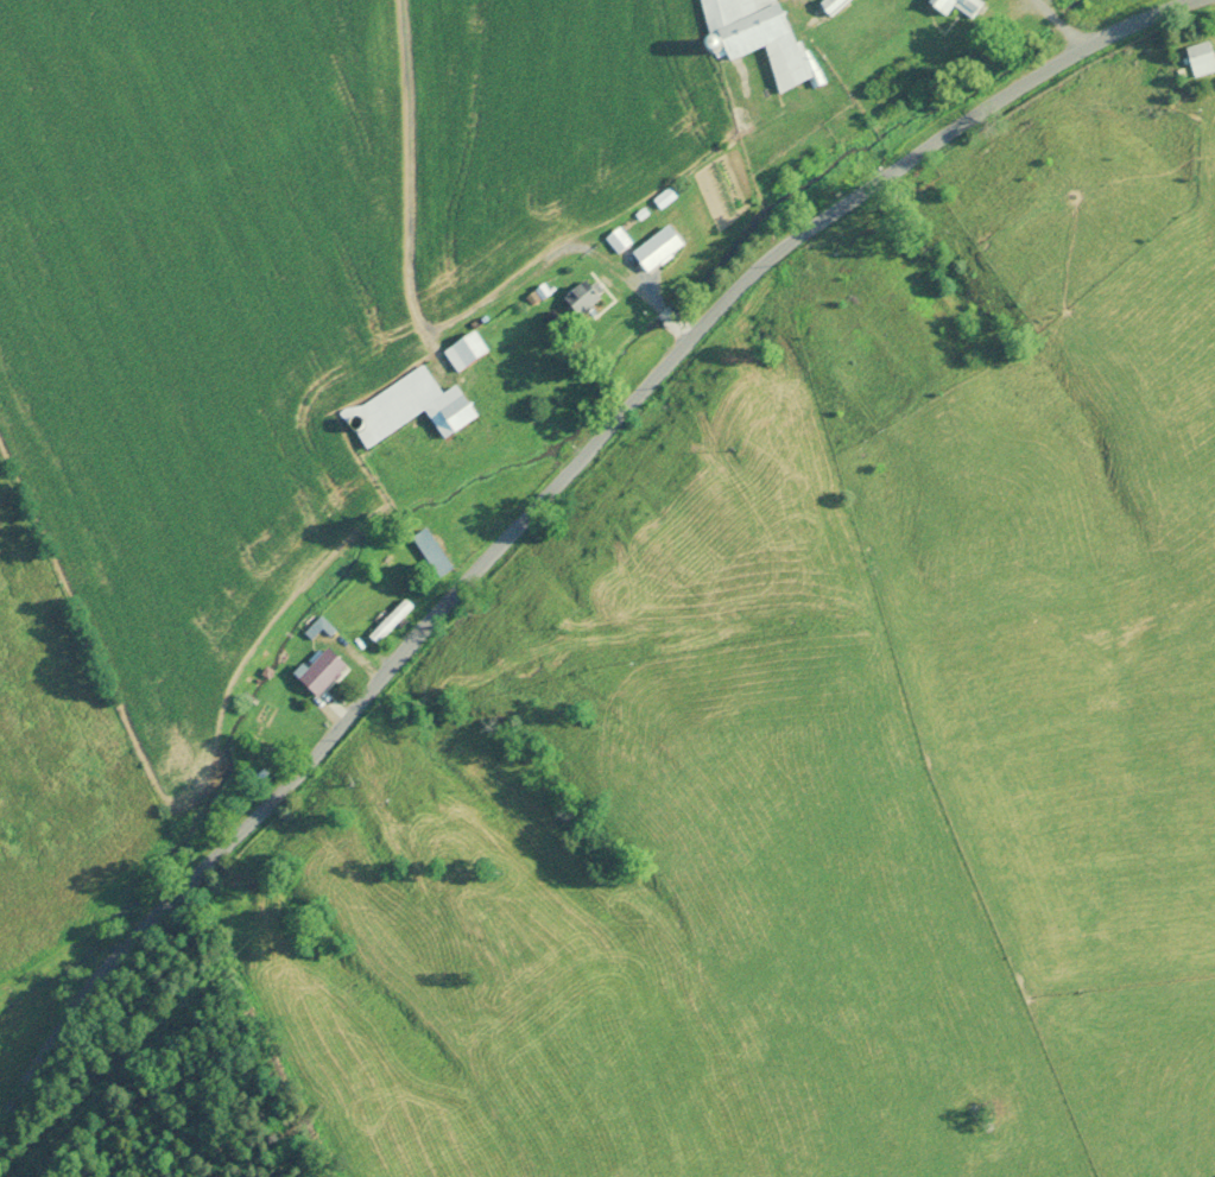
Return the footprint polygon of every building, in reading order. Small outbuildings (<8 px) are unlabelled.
[(717,63),(761,49),(775,91),(807,82),(809,89),(818,86),(803,38),(787,43),(774,0),(698,0),(717,63)] [(832,9),(844,0),(827,0),(825,1),(832,9)] [(941,17),(949,6),(972,21),(986,0),(923,0),(921,3),(941,17)] [(1214,71),(1214,60),(1207,40),(1182,50),(1194,80),(1214,71)] [(627,254),(644,276),(682,246),(666,225),(627,254)] [(496,354),(481,332),(450,353),(464,374),(496,354)] [(372,451),(432,412),(451,442),(488,418),(466,383),(448,395),(429,364),(349,415),(372,451)] [(417,539),(443,578),(460,567),(433,528),(417,539)] [(418,606),(409,598),(374,636),(382,644),(418,606)] [(323,697),(354,666),(336,647),(305,678),(323,697)]
